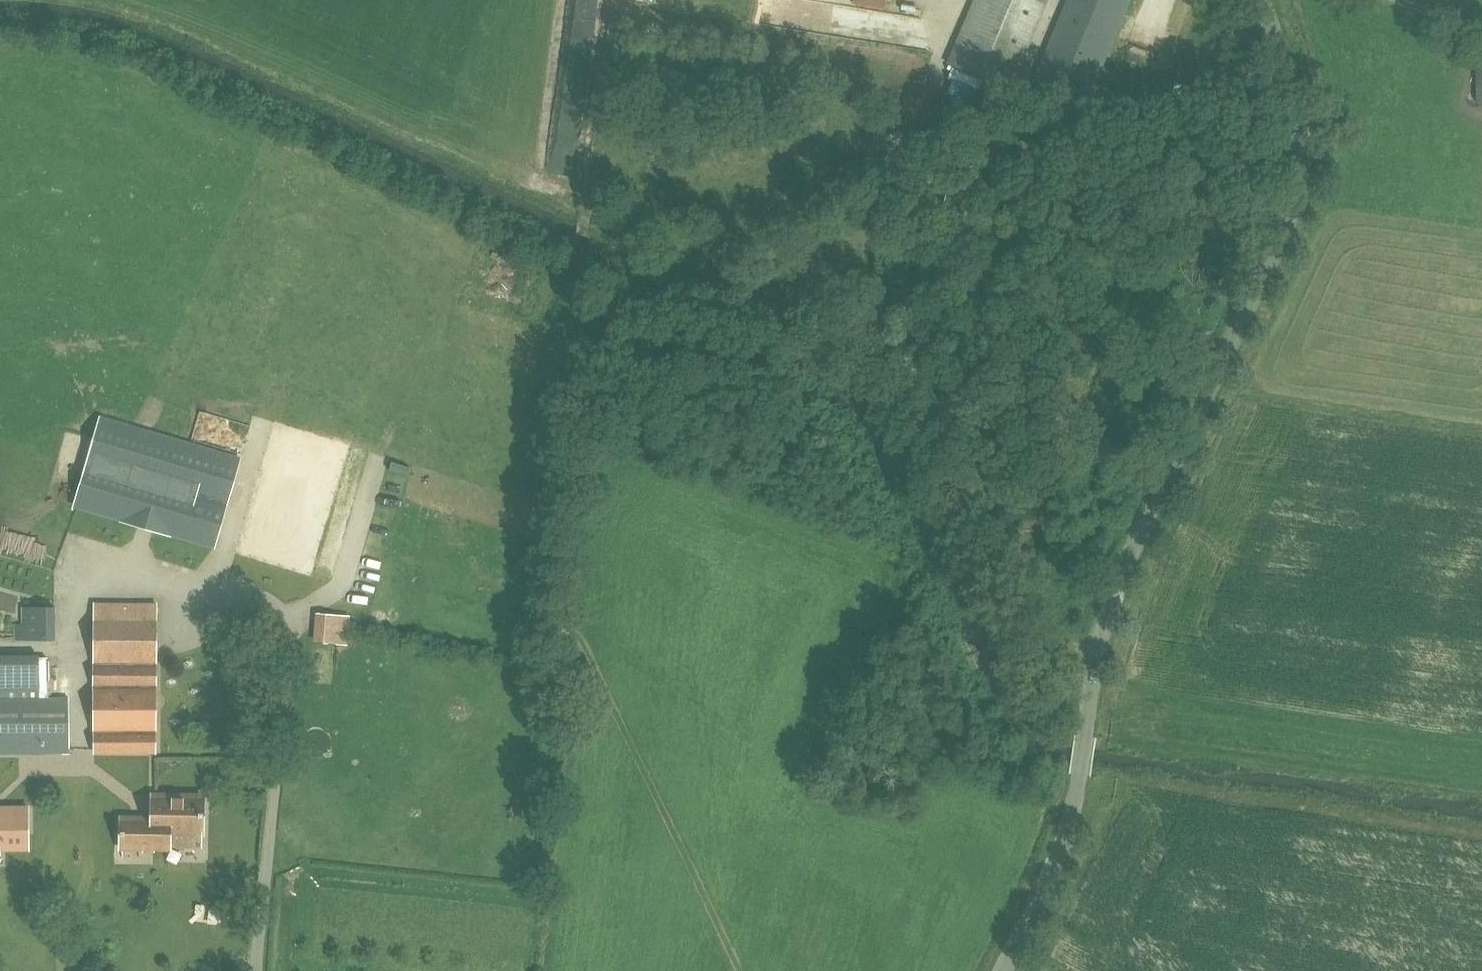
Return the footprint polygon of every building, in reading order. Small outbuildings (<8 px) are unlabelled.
[(1038,1),(1038,0),(976,0),(949,64),(1011,90),(1046,5),(1038,1)] [(1087,102),(1098,76),(1131,0),(1068,0),(1034,80),(1087,102)] [(102,418),(76,506),(215,547),(241,458),(102,418)] [(50,546),(0,536),(0,537),(0,562),(45,571),(50,546)] [(57,607),(18,608),(18,640),(57,641),(57,607)] [(94,754),(125,754),(157,754),(158,734),(158,733),(159,688),(158,688),(158,665),(159,614),(95,613),(95,665),(94,688),(95,688),(94,754)] [(359,615),(324,614),(324,642),(358,642),(359,615)] [(33,651),(0,651),(0,768),(65,768),(65,695),(33,696),(33,651)] [(156,796),(156,819),(122,819),(122,847),(171,847),(171,832),(204,832),(205,797),(156,796)] [(1,847),(26,847),(26,829),(30,829),(29,809),(2,809),(2,813),(0,813),(0,842),(1,842),(1,847)]
